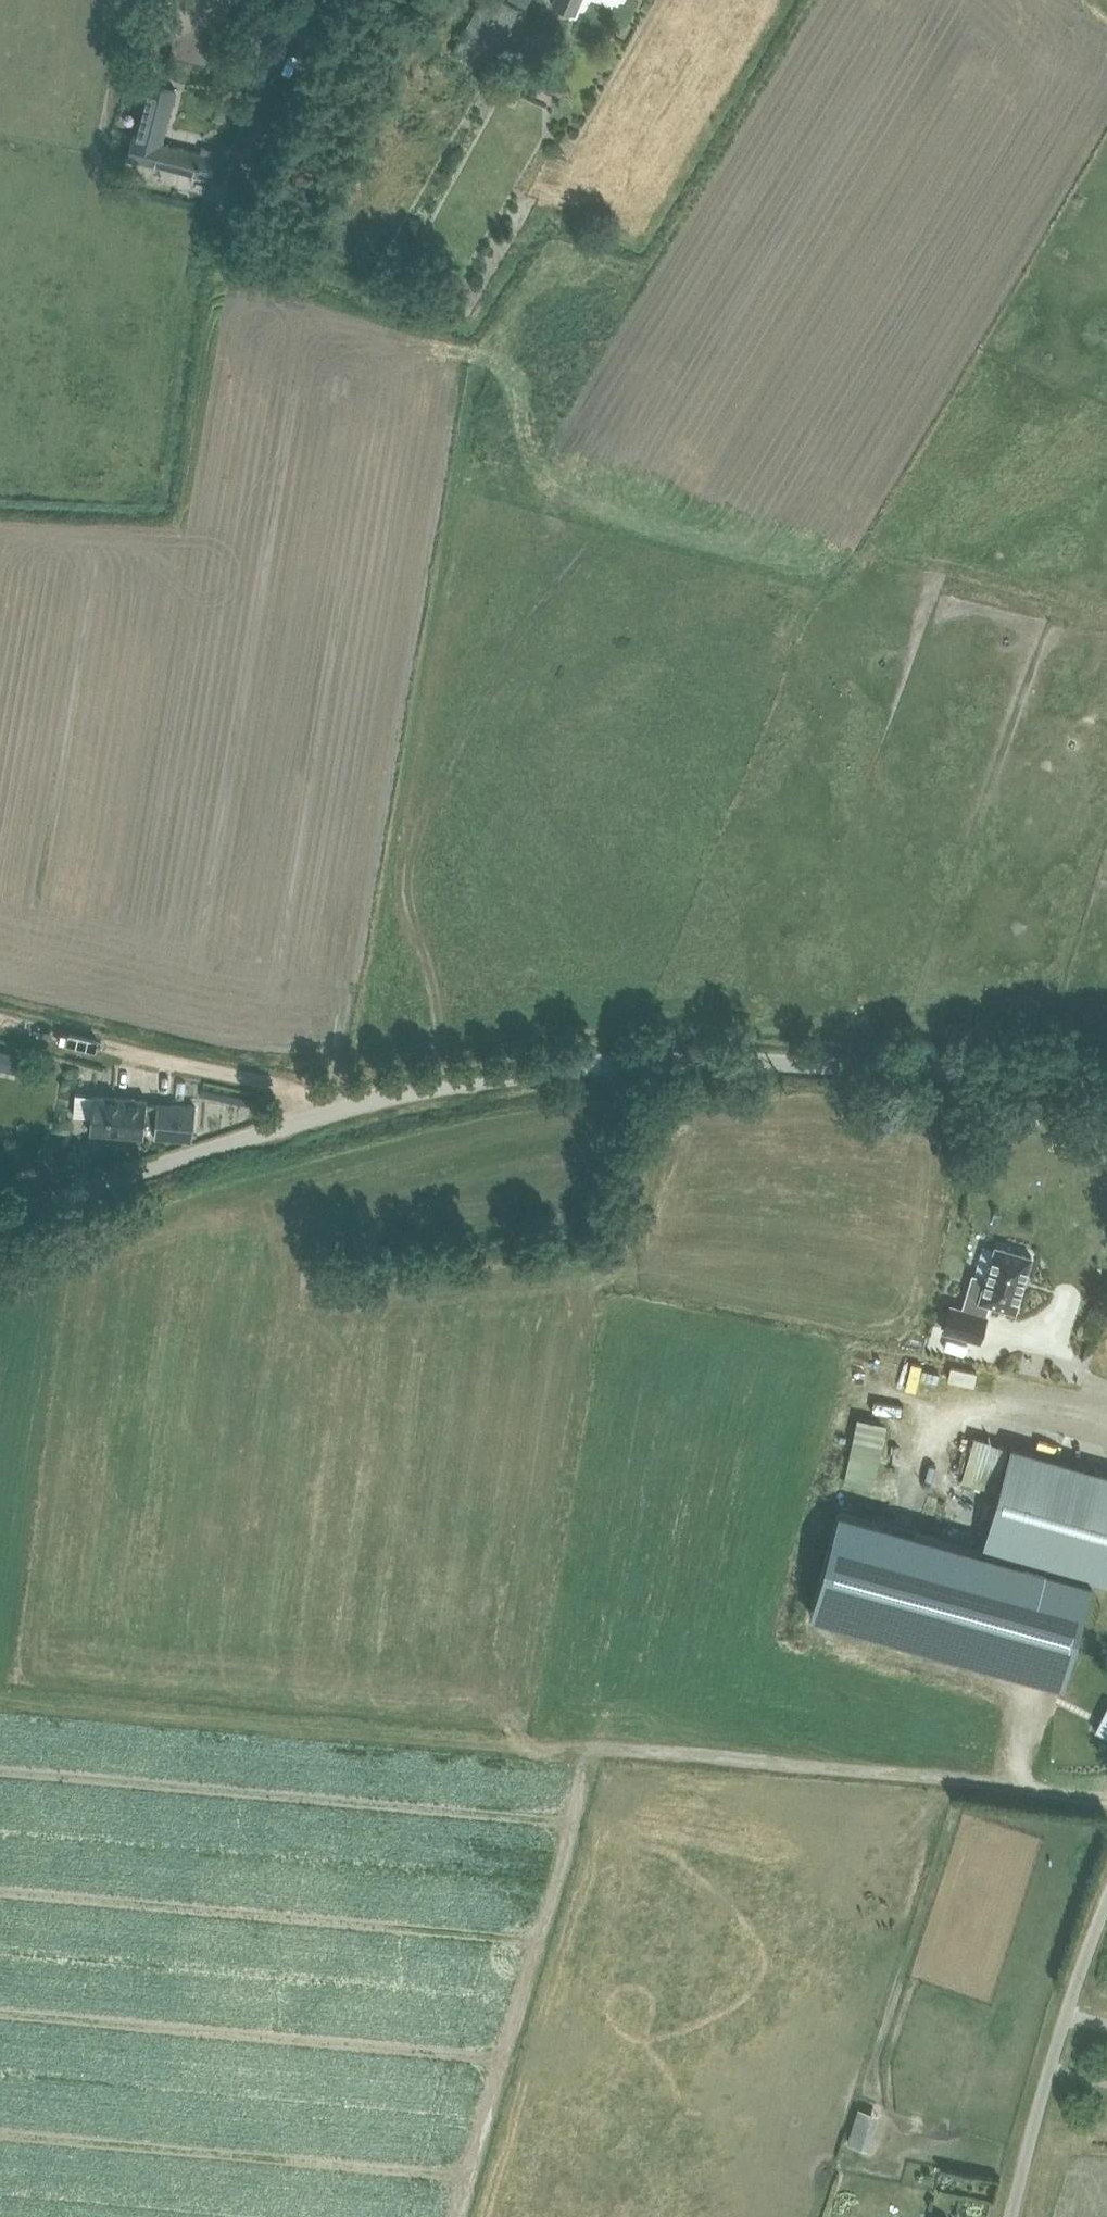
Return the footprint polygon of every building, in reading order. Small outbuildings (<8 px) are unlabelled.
[(453,53),(486,71),(497,50),(501,52),(512,30),(509,28),(520,9),(516,7),(506,1),(504,0),(481,0),(453,53)] [(574,15),(580,0),(556,0),(553,6),(574,15)] [(163,21),(150,19),(141,66),(154,68),(163,21)] [(526,33),(522,45),(533,49),(537,38),(526,33)] [(148,82),(134,136),(133,136),(128,159),(196,176),(197,174),(221,181),(228,154),(202,147),(201,153),(162,143),(176,90),(148,82)] [(516,87),(508,83),(499,99),(508,103),(516,87)] [(12,1072),(16,1055),(0,1051),(0,1070),(12,1072)] [(76,1093),(74,1115),(91,1116),(90,1132),(144,1137),(145,1127),(155,1128),(154,1138),(187,1140),(192,1141),(193,1139),(195,1106),(157,1103),(157,1104),(147,1103),(147,1099),(93,1095),(76,1093)] [(996,1232),(984,1228),(981,1240),(993,1244),(996,1232)] [(951,1305),(943,1330),(979,1340),(981,1333),(980,1333),(983,1322),(985,1322),(987,1315),(985,1315),(989,1302),(1013,1310),(1015,1311),(1016,1308),(1031,1258),(1032,1255),(1029,1255),(997,1246),(998,1245),(995,1245),(995,1247),(986,1279),(973,1275),(963,1308),(951,1305)] [(1061,1294),(1051,1290),(1048,1298),(1057,1302),(1061,1294)] [(914,1389),(921,1361),(910,1358),(903,1386),(914,1389)] [(950,1361),(946,1376),(972,1383),(976,1368),(950,1361)] [(876,1482),(884,1417),(853,1414),(846,1478),(876,1482)] [(983,1547),(840,1506),(811,1608),(1064,1680),(1093,1578),(1106,1582),(1106,1581),(1106,1473),(1011,1446),(983,1547)] [(1094,1729),(1106,1735),(1106,1703),(1094,1729)] [(879,2113),(859,2107),(848,2142),(868,2148),(879,2113)]
